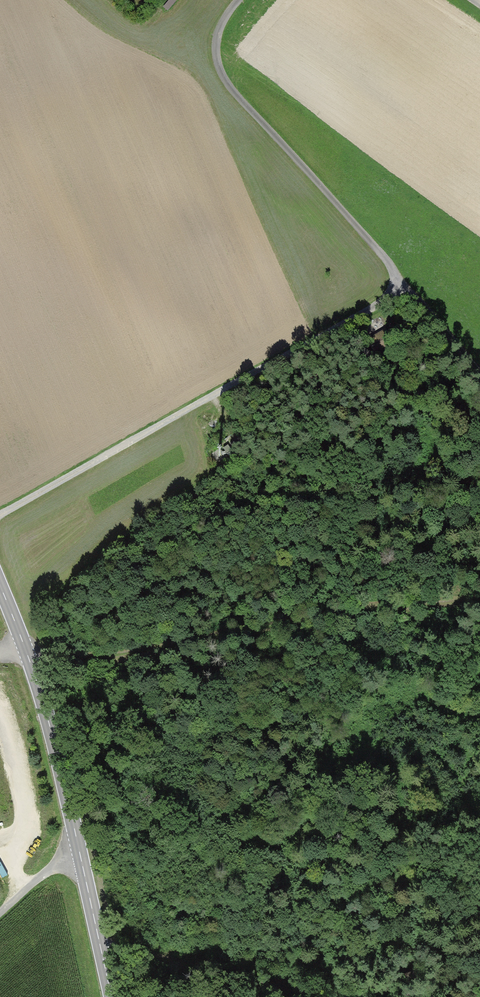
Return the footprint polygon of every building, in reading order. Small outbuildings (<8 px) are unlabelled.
[(246,442),(241,436),(237,439),(241,446),(246,442)] [(235,450),(239,447),(235,440),(230,443),(235,450)] [(232,452),(228,445),(223,448),(228,455),(232,452)] [(296,937),(289,932),(285,939),(292,944),(296,937)]
